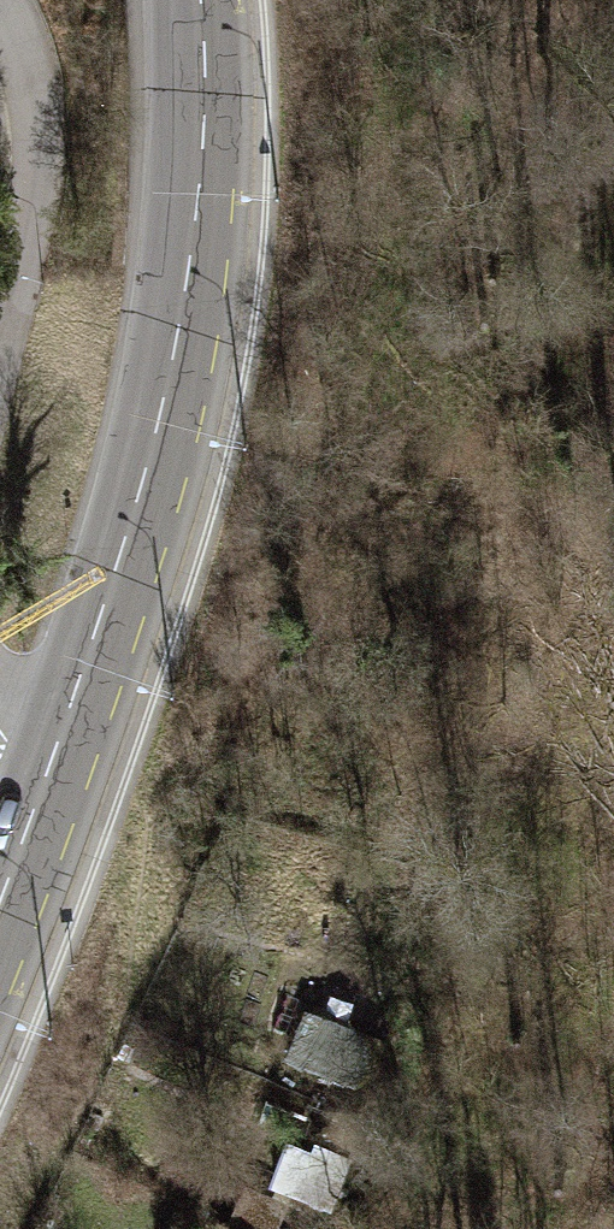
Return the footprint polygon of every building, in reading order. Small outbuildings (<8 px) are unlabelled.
[(266,1178),(342,1196),(383,1029),(307,1011),(266,1178)]
